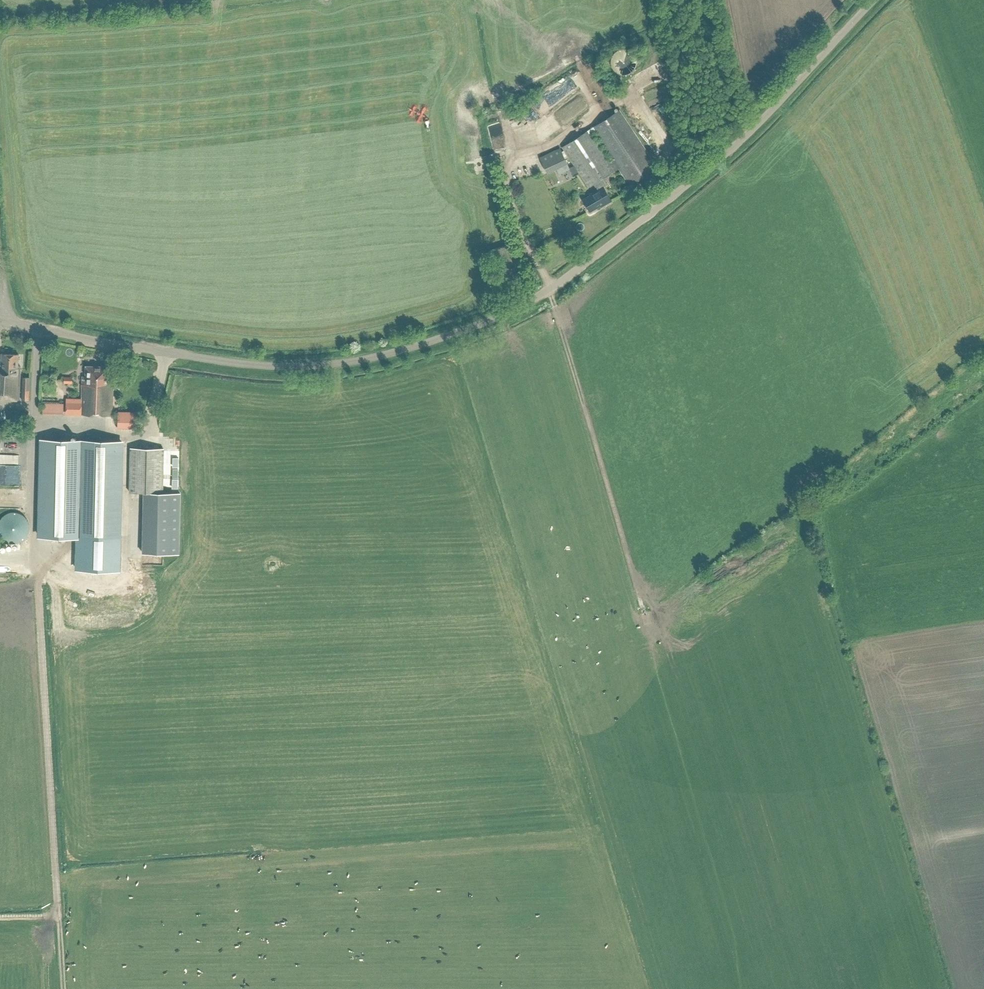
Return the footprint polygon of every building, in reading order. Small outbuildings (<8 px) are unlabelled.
[(636,62),(636,61),(636,59),(636,58),(636,57),(636,56),(635,55),(635,54),(634,53),(633,52),(633,51),(632,51),(631,50),(630,49),(629,49),(628,48),(627,48),(626,48),(623,47),(622,48),(621,48),(620,48),(619,48),(618,49),(617,49),(616,50),(615,51),(614,51),(613,52),(613,53),(612,54),(611,55),(611,56),(611,57),(610,58),(610,59),(610,61),(610,62),(610,63),(611,64),(611,65),(611,66),(612,67),(613,68),(613,69),(614,70),(615,71),(616,71),(617,72),(618,72),(619,73),(620,73),(621,73),(623,74),(624,74),(626,73),(627,73),(628,73),(629,72),(631,71),(632,71),(633,70),(633,69),(634,68),(635,67),(635,66),(636,65),(636,64),(636,63),(636,62)] [(640,73),(637,73),(636,82),(647,84),(650,68),(641,66),(640,73)] [(571,86),(582,81),(576,69),(566,74),(571,86)] [(558,85),(512,117),(522,131),(535,121),(543,133),(589,101),(579,87),(566,97),(558,85)] [(657,168),(619,109),(562,147),(589,187),(594,184),(598,190),(583,199),(590,211),(603,203),(604,204),(611,200),(603,186),(607,183),(604,178),(619,167),(630,185),(657,168)] [(560,147),(540,157),(547,173),(568,163),(560,147)] [(17,399),(19,367),(17,367),(18,355),(1,354),(0,367),(0,398),(17,399)] [(84,377),(81,377),(80,397),(66,398),(66,414),(110,415),(111,368),(84,367),(84,377)] [(63,375),(64,383),(72,383),(72,375),(63,375)] [(22,400),(29,400),(30,377),(22,378),(22,400)] [(64,403),(43,403),(42,413),(63,413),(64,403)] [(117,427),(138,428),(138,411),(118,410),(117,427)] [(119,538),(121,441),(42,439),(39,536),(119,538)] [(130,492),(146,492),(162,492),(163,449),(130,448),(130,492)] [(11,501),(10,488),(0,488),(0,501),(11,501)] [(162,492),(146,492),(145,553),(179,553),(180,492),(162,492)] [(29,527),(29,526),(29,524),(28,523),(28,522),(27,521),(27,519),(26,518),(25,517),(24,516),(23,515),(22,514),(21,514),(20,513),(19,513),(17,512),(16,512),(15,512),(13,512),(12,512),(11,512),(9,512),(8,513),(7,513),(6,514),(4,514),(3,515),(2,516),(1,517),(1,518),(0,519),(0,535),(1,536),(1,537),(2,538),(3,539),(4,540),(6,541),(7,541),(8,542),(9,542),(11,542),(13,543),(16,542),(17,542),(19,542),(20,541),(21,541),(22,540),(23,539),(24,538),(25,537),(26,536),(27,535),(27,534),(28,532),(28,531),(29,530),(29,528),(29,527)]
